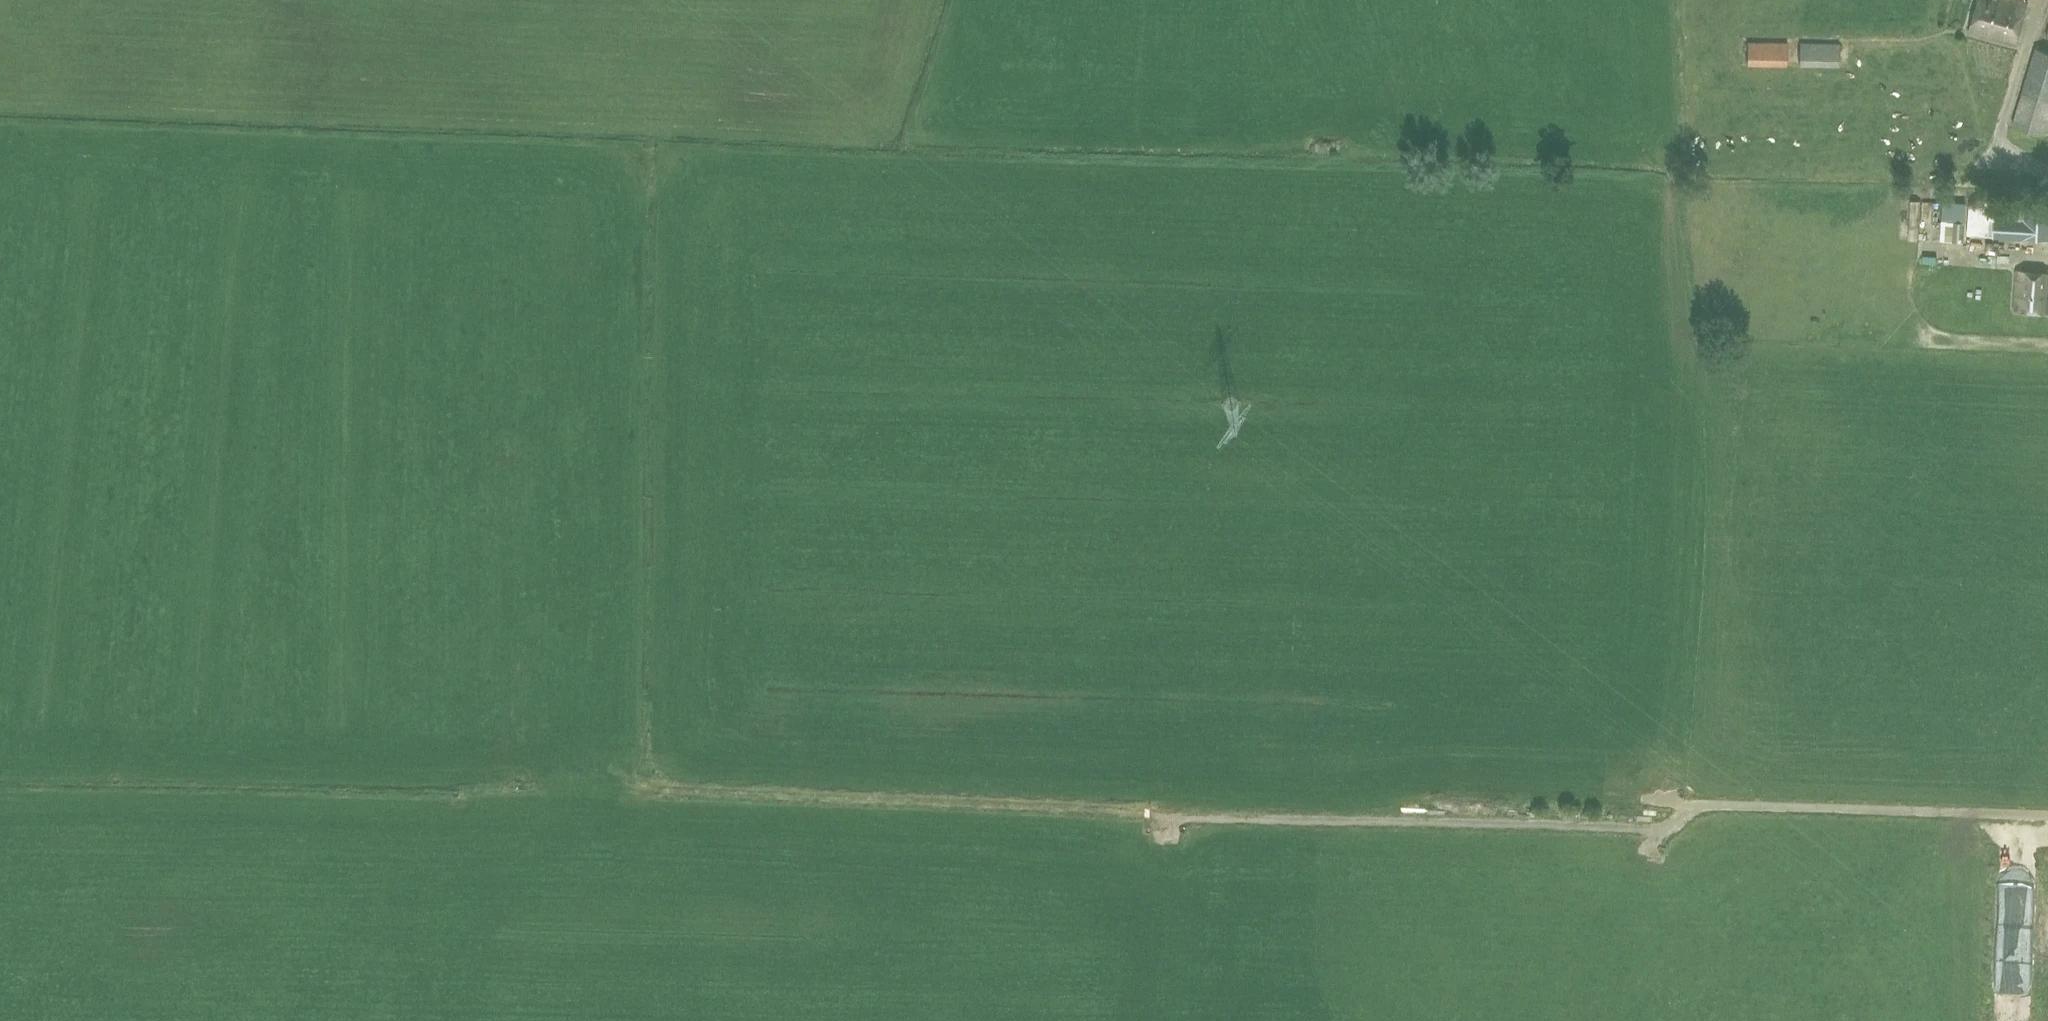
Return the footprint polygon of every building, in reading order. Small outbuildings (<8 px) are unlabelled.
[(2015,44),(2028,3),(2019,0),(1978,0),(1969,30),(2015,44)] [(1787,42),(1748,42),(1747,62),(1787,63),(1787,42)] [(1840,43),(1800,43),(1799,63),(1839,64),(1840,43)] [(2012,123),(2046,134),(2047,126),(2047,50),(2036,47),(2012,123)] [(1977,60),(1974,70),(1994,76),(1997,66),(1977,60)] [(2038,195),(2026,194),(2026,196),(1974,194),(1973,236),(2047,241),(2047,195),(2038,195)] [(2015,268),(2013,310),(2047,312),(2047,271),(2015,268)]
